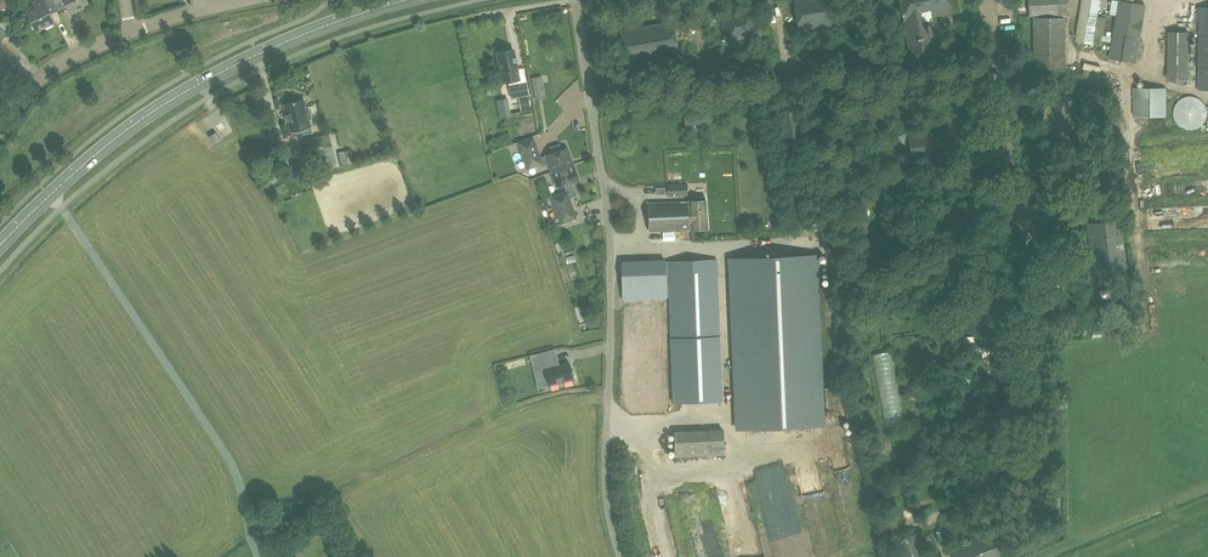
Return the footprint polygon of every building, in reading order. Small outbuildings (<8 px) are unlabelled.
[(26,10),(36,31),(54,22),(50,14),(47,8),(56,3),(54,0),(37,0),(33,2),(35,6),(26,10)] [(68,5),(72,13),(88,4),(86,0),(65,0),(68,5)] [(799,30),(830,24),(825,0),(794,0),(799,30)] [(911,64),(942,58),(940,45),(934,46),(929,17),(955,12),(952,0),(900,0),(911,64)] [(1029,16),(1067,16),(1067,0),(1028,0),(1029,16)] [(1075,42),(1101,46),(1106,18),(1097,16),(1100,0),(1082,0),(1075,42)] [(1116,16),(1109,59),(1136,63),(1139,39),(1140,40),(1143,19),(1142,19),(1145,5),(1118,1),(1116,16)] [(752,7),(720,12),(726,43),(758,37),(752,7)] [(1198,90),(1207,90),(1207,7),(1198,7),(1197,20),(1199,20),(1198,90)] [(1033,18),(1033,66),(1039,66),(1065,67),(1065,18),(1033,18)] [(673,21),(620,30),(626,61),(678,52),(673,21)] [(1169,32),(1167,81),(1189,81),(1190,32),(1169,32)] [(825,34),(800,39),(802,46),(826,42),(825,34)] [(960,38),(953,39),(956,56),(963,55),(960,38)] [(744,49),(728,52),(729,59),(745,56),(744,49)] [(513,50),(498,53),(501,72),(503,82),(508,81),(511,98),(520,96),(525,95),(528,95),(526,82),(519,83),(518,80),(518,79),(517,69),(513,50)] [(680,61),(663,63),(665,71),(681,68),(680,61)] [(650,66),(626,70),(627,77),(652,73),(650,66)] [(1039,66),(1039,74),(1064,74),(1065,67),(1039,66)] [(1078,68),(1076,81),(1107,87),(1109,75),(1078,68)] [(542,82),(532,83),(534,92),(544,90),(542,82)] [(1138,88),(1138,117),(1165,117),(1165,88),(1138,88)] [(1038,117),(1036,124),(1040,125),(1038,131),(1071,138),(1080,100),(1047,93),(1041,117),(1038,117)] [(528,96),(518,98),(520,110),(530,108),(528,96)] [(1175,108),(1174,111),(1174,115),(1175,119),(1177,123),(1180,125),(1183,128),(1187,129),(1191,129),(1195,129),(1198,127),(1201,125),(1204,122),(1206,118),(1207,114),(1206,110),(1205,107),(1203,103),(1201,100),(1197,98),(1194,97),(1190,97),(1186,97),(1182,99),(1179,101),(1177,104),(1175,108)] [(303,99),(284,104),(293,137),(311,132),(308,118),(310,117),(307,107),(305,107),(303,99)] [(796,107),(778,111),(785,148),(804,144),(796,107)] [(708,108),(683,111),(685,123),(685,126),(710,123),(709,120),(709,115),(708,108)] [(972,121),(908,129),(912,165),(977,156),(972,121)] [(216,132),(208,136),(214,146),(222,141),(216,132)] [(321,135),(302,140),(306,158),(325,153),(326,154),(308,159),(309,165),(311,165),(326,161),(329,164),(335,162),(328,135),(321,136),(321,135)] [(519,141),(516,142),(527,169),(543,164),(541,157),(533,136),(519,141)] [(546,155),(541,157),(543,164),(544,165),(549,164),(557,186),(564,184),(566,190),(550,196),(560,224),(577,218),(569,199),(577,196),(571,181),(578,179),(567,148),(562,150),(560,144),(549,148),(551,153),(546,155)] [(347,146),(339,147),(340,154),(348,153),(347,146)] [(301,157),(288,161),(291,175),(304,171),(301,157)] [(687,183),(667,184),(667,187),(667,194),(668,196),(687,195),(687,189),(687,183)] [(687,202),(648,203),(649,231),(690,229),(707,228),(705,196),(697,196),(697,202),(687,202)] [(1101,197),(1084,200),(1085,207),(1102,204),(1101,197)] [(931,212),(924,213),(928,238),(935,237),(931,212)] [(1119,220),(1087,224),(1094,278),(1126,274),(1119,220)] [(815,255),(730,259),(737,430),(822,426),(816,284),(815,255)] [(665,259),(621,261),(622,299),(667,298),(665,259)] [(716,260),(668,262),(671,340),(719,338),(716,260)] [(1102,291),(1096,291),(1097,299),(1114,297),(1113,289),(1102,291)] [(579,307),(574,308),(579,323),(584,321),(579,307)] [(1093,313),(1092,311),(1084,317),(1087,320),(1095,314),(1093,313)] [(719,338),(671,340),(673,403),(722,401),(719,338)] [(549,351),(533,355),(535,363),(537,370),(544,369),(548,385),(574,379),(569,362),(553,366),(551,359),(549,351)] [(890,351),(872,354),(886,426),(904,422),(890,351)] [(723,430),(674,432),(675,456),(724,454),(723,430)] [(892,542),(898,556),(928,556),(924,548),(919,536),(918,532),(892,542)] [(926,533),(919,536),(924,548),(931,545),(926,533)] [(951,549),(954,556),(1000,556),(990,533),(951,549)]
